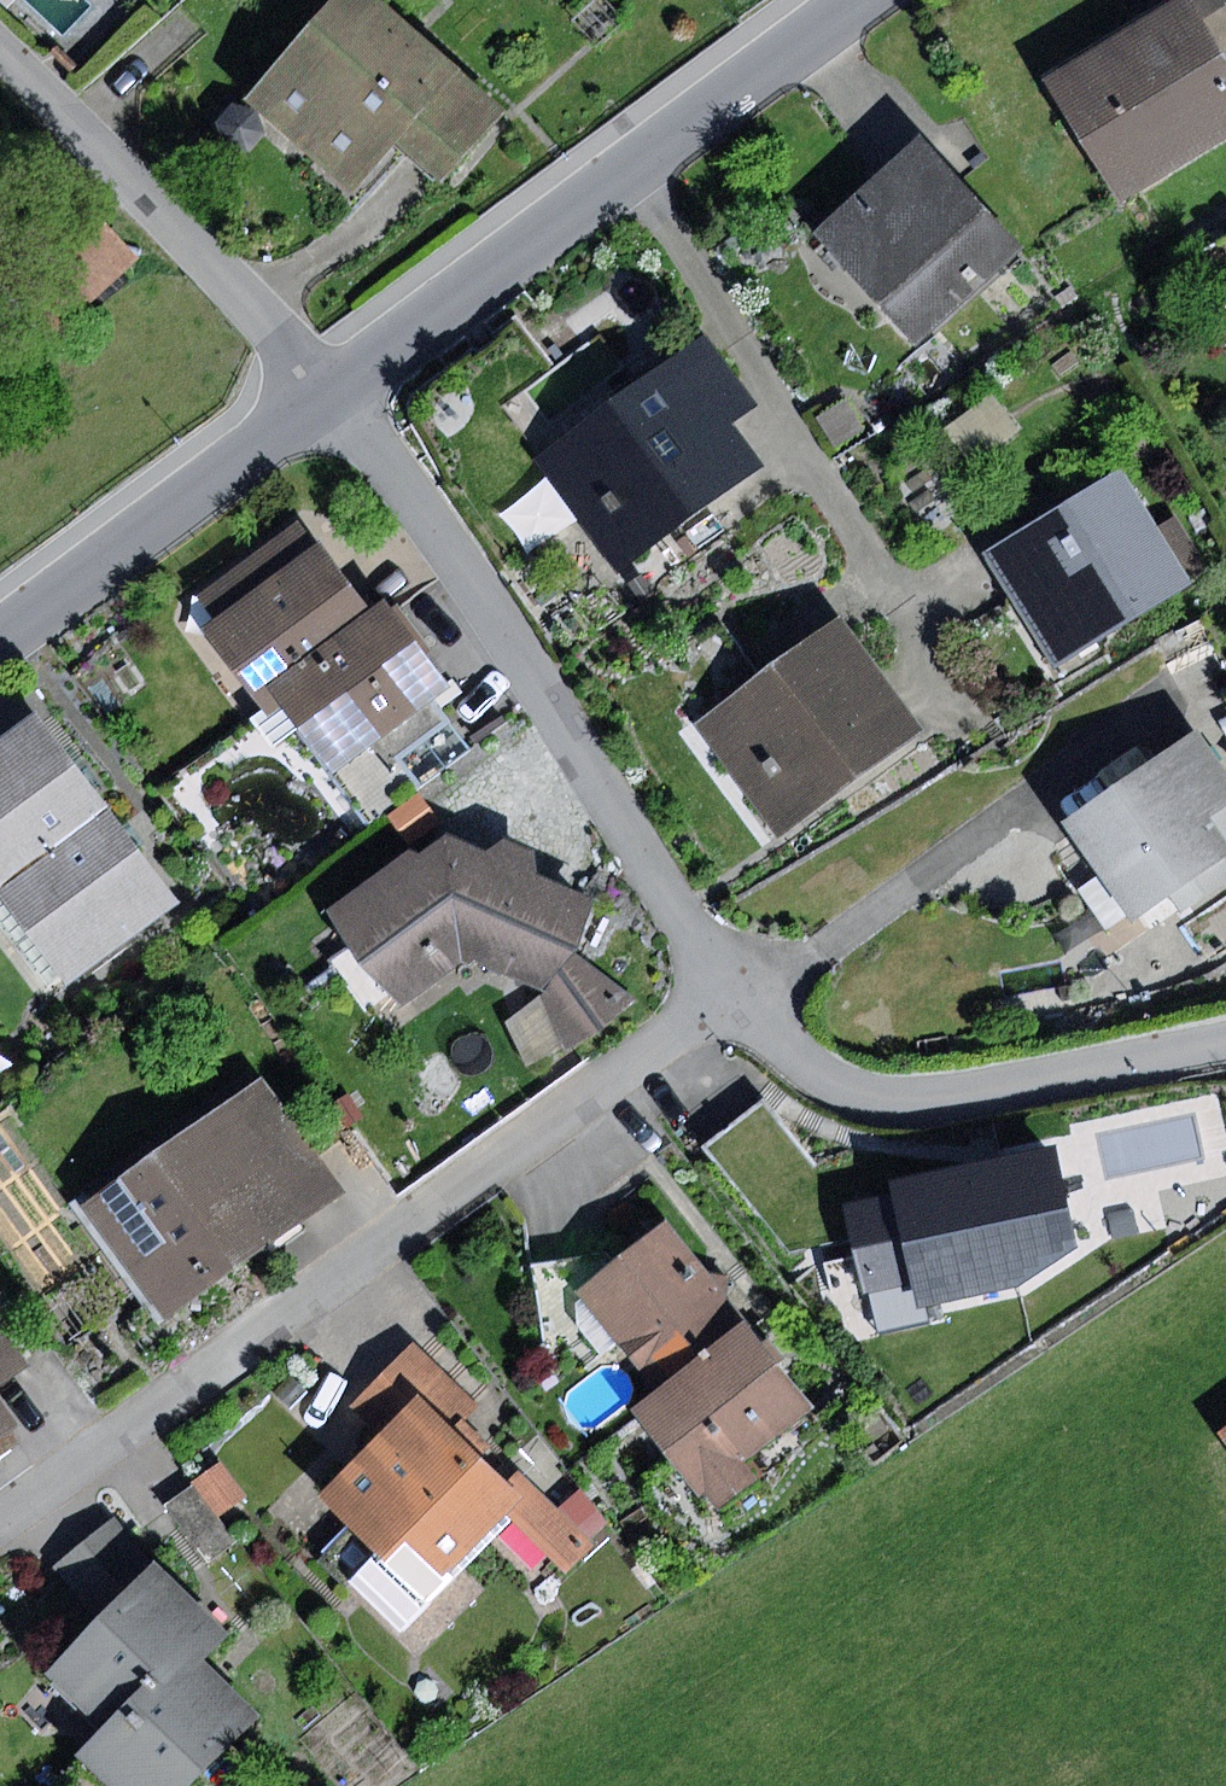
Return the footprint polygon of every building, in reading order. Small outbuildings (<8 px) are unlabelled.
[(253,98),(356,186),(395,139),(441,179),(503,106),(379,0),(337,0),(253,98)] [(1046,82),(1121,206),(1225,144),(1225,68),(1185,0),(1182,0),(1173,6),(1046,82)] [(232,104),(216,116),(210,135),(227,152),(251,153),(264,133),(253,109),(232,104)] [(815,233),(916,346),(1024,250),(923,137),(815,233)] [(0,246),(0,369),(47,326),(57,337),(140,261),(70,183),(0,246)] [(708,337),(537,460),(618,571),(765,465),(734,421),(757,405),(708,337)] [(992,394),(944,428),(972,466),(1020,432),(992,394)] [(851,400),(819,419),(837,449),(869,430),(851,400)] [(1125,471),(987,553),(1057,670),(1195,588),(1189,579),(1156,524),(1125,471)] [(1156,524),(1189,579),(1208,568),(1175,513),(1156,524)] [(273,686),(373,612),(321,541),(316,545),(299,521),(197,595),(217,622),(206,630),(255,697),(273,686)] [(373,612),(273,686),(374,822),(409,795),(374,748),(436,701),(454,688),(389,600),(373,612)] [(840,617),(695,725),(779,837),(924,729),(840,617)] [(472,749),(436,701),(374,748),(409,795),(472,749)] [(0,741),(0,890),(111,806),(39,712),(0,741)] [(1066,822),(1135,921),(1171,897),(1182,914),(1225,884),(1225,771),(1199,731),(1066,822)] [(420,794),(389,816),(409,843),(440,821),(420,794)] [(111,806),(0,890),(70,985),(182,901),(111,806)] [(409,852),(328,912),(402,1006),(464,960),(544,989),(569,949),(598,901),(536,873),(538,852),(505,839),(490,851),(446,836),(422,855),(409,852)] [(637,1000),(569,949),(544,989),(564,1055),(637,1000)] [(263,1081),(84,1209),(165,1322),(344,1194),(263,1081)] [(351,1093),(334,1103),(348,1128),(365,1118),(351,1093)] [(766,1100),(702,1149),(788,1257),(855,1238),(847,1202),(766,1100)] [(1058,1143),(892,1181),(894,1192),(847,1202),(855,1238),(867,1293),(917,1282),(923,1310),(1015,1289),(1082,1248),(1058,1143)] [(655,1393),(747,1324),(667,1222),(627,1254),(576,1293),(617,1344),(655,1393)] [(576,1293),(627,1254),(530,1265),(543,1358),(573,1352),(583,1367),(617,1344),(576,1293)] [(31,1365),(0,1322),(0,1387),(31,1365)] [(655,1393),(633,1409),(701,1499),(707,1494),(717,1508),(757,1478),(742,1458),(810,1406),(747,1324),(655,1393)] [(352,1406),(381,1435),(419,1397),(454,1432),(481,1406),(416,1342),(352,1406)] [(20,1425),(0,1396),(0,1440),(20,1425)] [(381,1435),(319,1497),(386,1563),(407,1541),(445,1578),(506,1516),(523,1500),(454,1432),(419,1397),(381,1435)] [(222,1462),(196,1481),(222,1515),(247,1497),(222,1462)] [(222,1515),(196,1481),(165,1503),(209,1565),(241,1542),(222,1515)] [(535,1487),(523,1500),(506,1516),(567,1575),(595,1546),(589,1539),(557,1509),(535,1487)] [(581,1489),(557,1509),(589,1539),(607,1523),(581,1489)] [(100,1620),(154,1564),(116,1517),(52,1566),(100,1620)] [(111,1736),(197,1652),(220,1628),(154,1564),(100,1620),(47,1675),(111,1736)] [(88,1758),(116,1785),(189,1785),(260,1717),(197,1652),(111,1736),(88,1758)]
